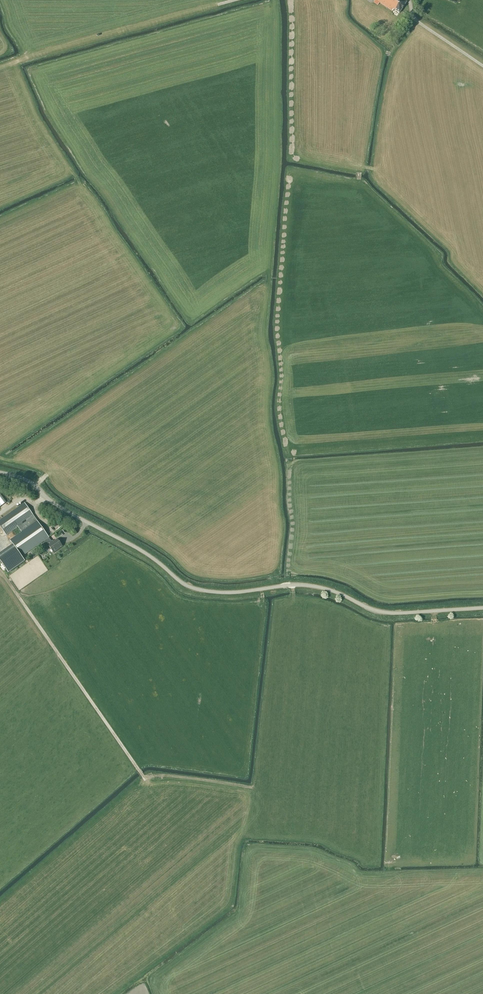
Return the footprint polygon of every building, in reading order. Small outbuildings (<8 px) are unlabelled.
[(406,3),(402,0),(375,0),(374,3),(378,5),(380,3),(393,11),(394,10),(399,14),(406,3)] [(25,503),(0,521),(0,526),(6,535),(18,527),(22,532),(10,540),(13,545),(22,557),(22,556),(44,541),(48,546),(49,546),(53,553),(62,546),(57,539),(53,542),(51,541),(49,538),(49,537),(41,525),(37,521),(28,528),(25,522),(34,516),(25,503)] [(13,545),(0,554),(0,561),(8,573),(25,561),(22,556),(22,557),(13,545)]
